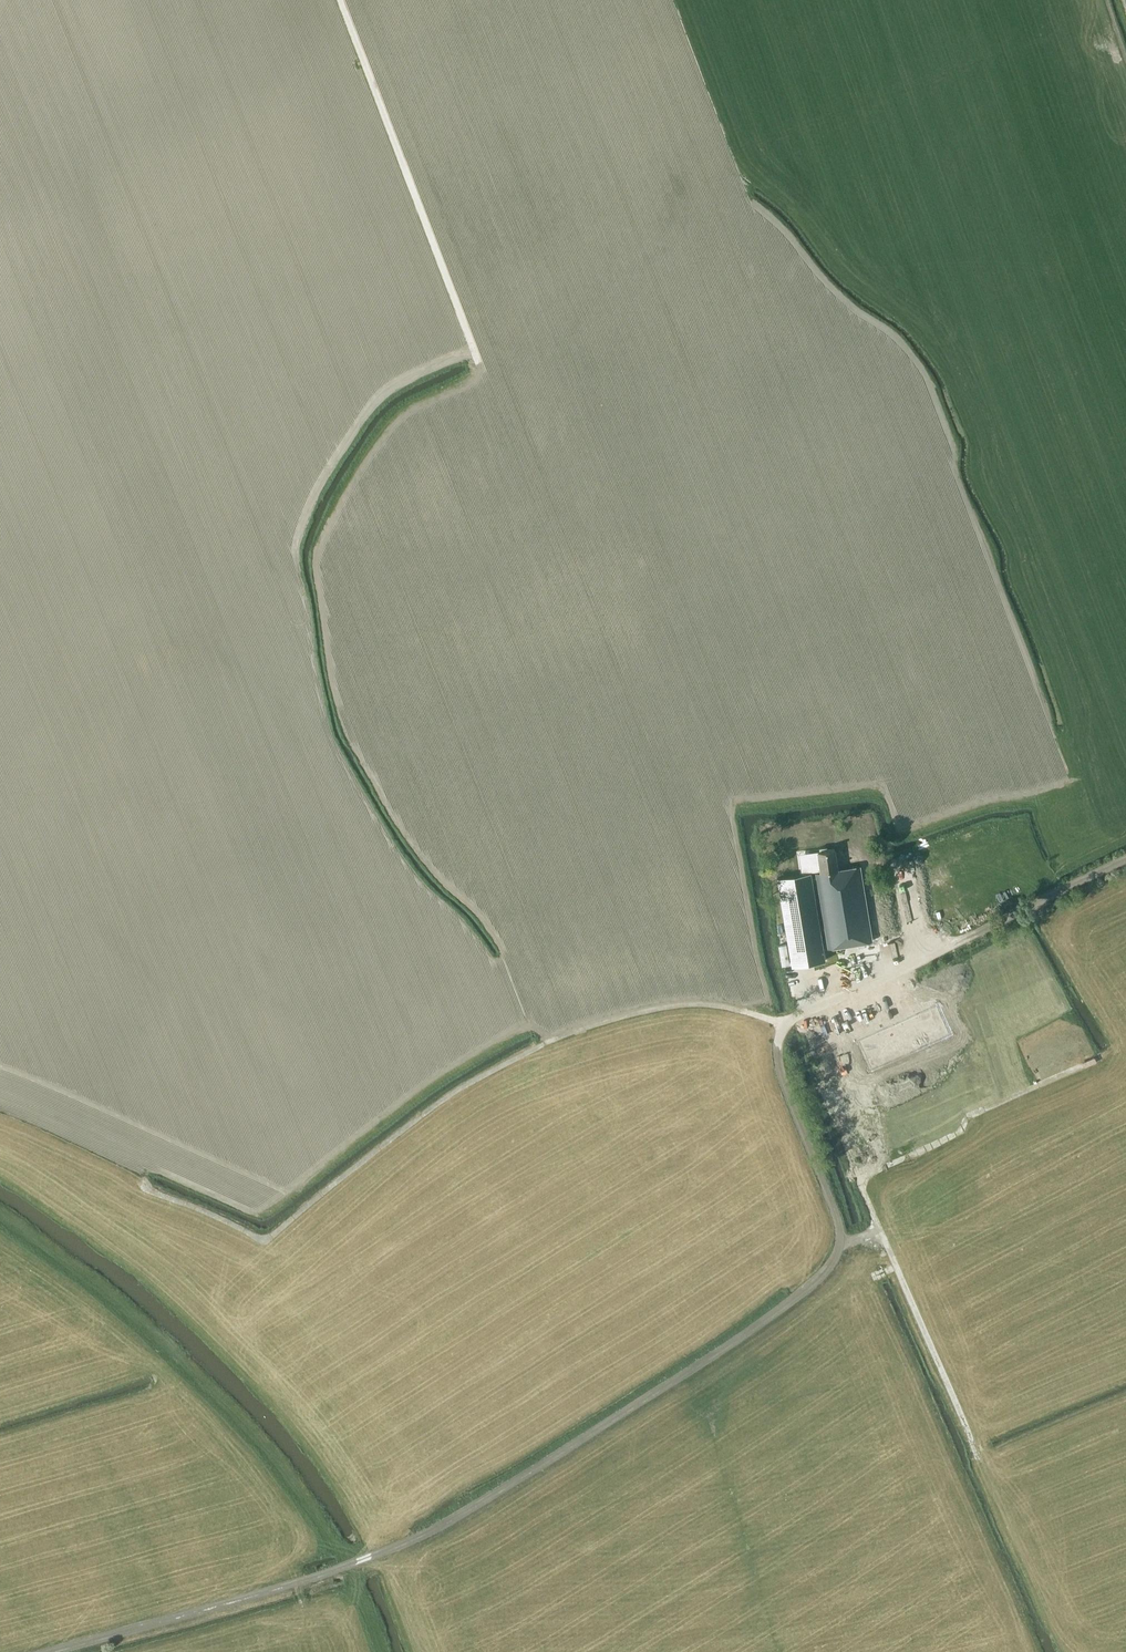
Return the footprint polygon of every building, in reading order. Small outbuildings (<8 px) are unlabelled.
[(820,851),(809,852),(811,871),(820,870),(821,872),(837,869),(837,865),(836,865),(835,860),(836,860),(835,849),(827,850),(827,847),(819,848),(820,851)] [(872,940),(860,865),(837,869),(821,872),(816,873),(828,948),(872,941),(872,940)] [(825,960),(811,872),(777,877),(792,965),(795,965),(795,964),(803,963),(804,963),(813,961),(813,962),(825,960)] [(731,974),(761,968),(760,960),(730,967),(731,974)] [(968,1111),(902,985),(852,1010),(919,1137),(968,1111)]
